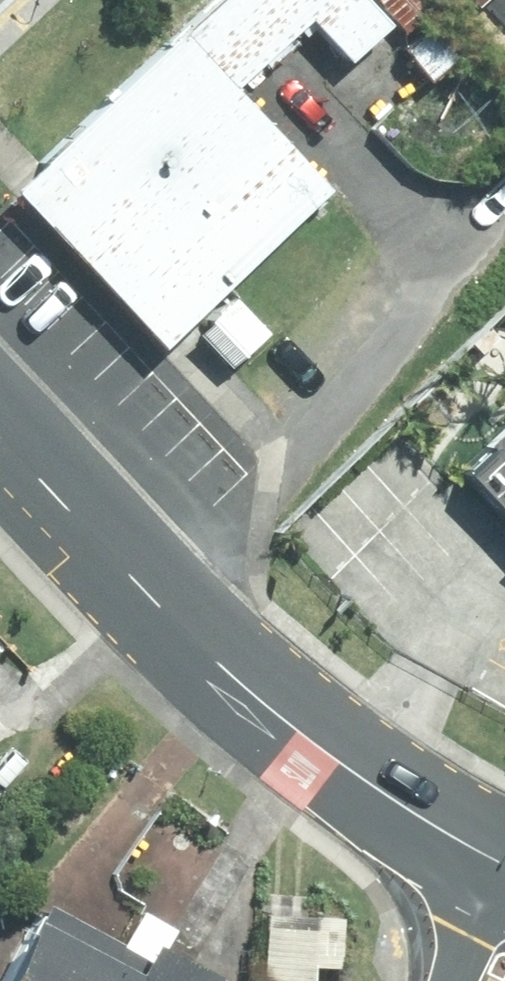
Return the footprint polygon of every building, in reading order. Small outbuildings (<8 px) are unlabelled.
[(191,34),(242,89),(315,21),(355,64),(398,25),(374,0),(228,0),(191,34)] [(242,89),(191,34),(55,162),(204,318),(339,191),(242,89)] [(204,318),(55,162),(21,194),(169,351),(204,318)] [(249,357),(273,334),(239,299),(215,322),(249,357)] [(467,474),(504,512),(504,437),(467,474)] [(114,933),(35,891),(0,958),(0,980),(208,980),(154,953),(164,934),(124,914),(114,933)] [(257,912),(253,980),(307,980),(311,915),(257,912)]
